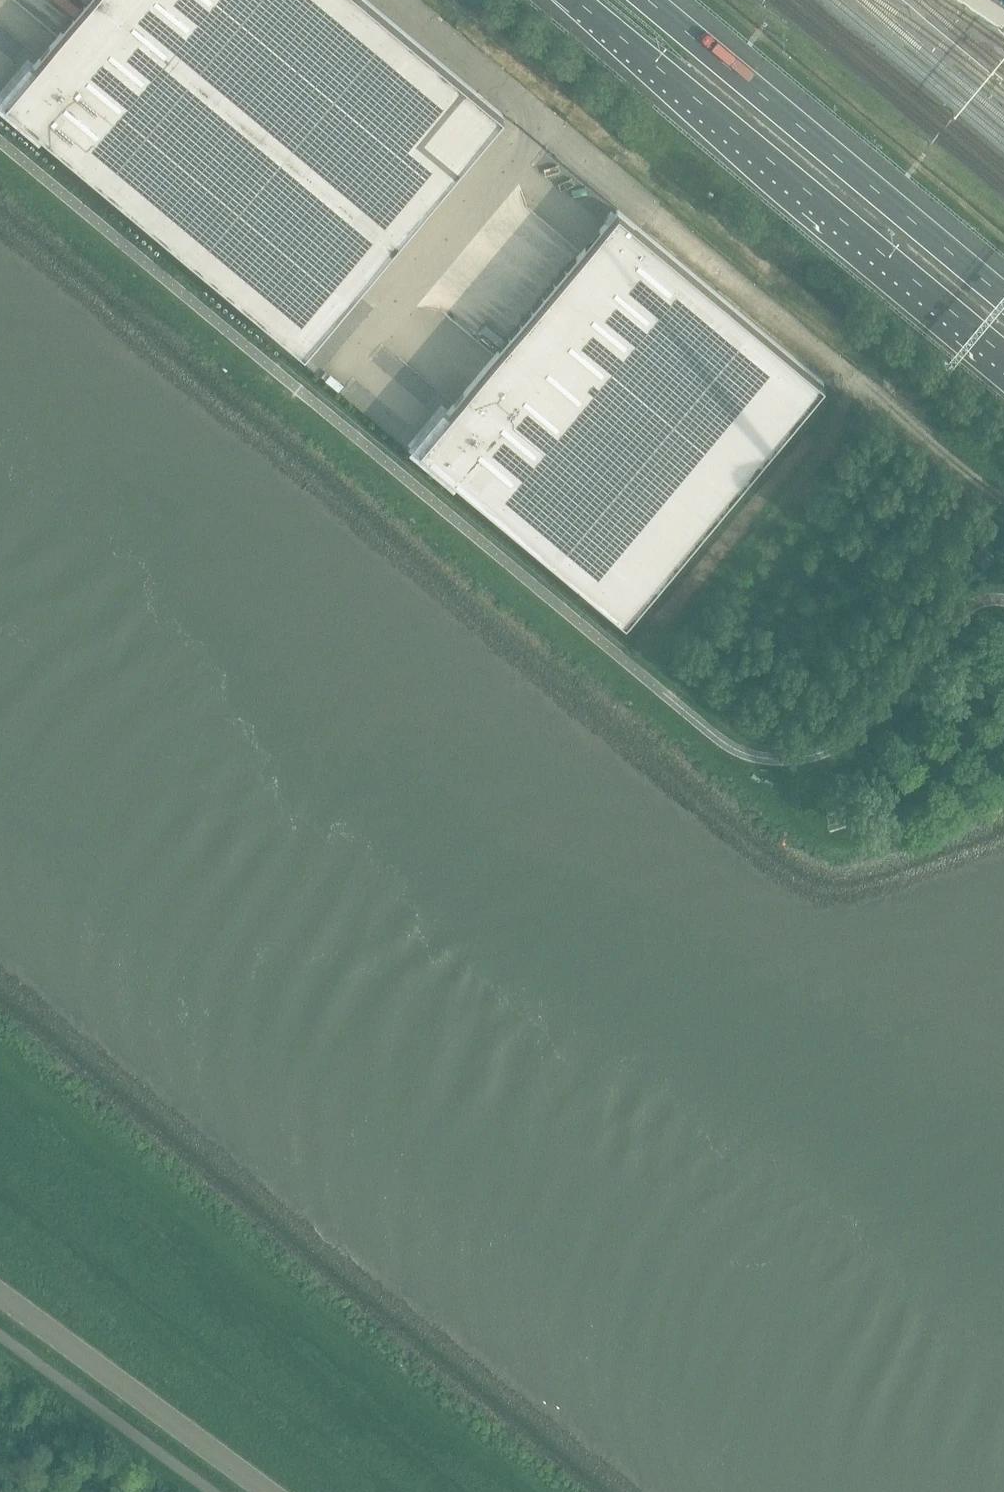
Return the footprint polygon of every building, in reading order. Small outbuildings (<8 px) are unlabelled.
[(31,62),(0,97),(0,98),(34,127),(279,332),(303,352),(366,278),(368,274),(445,183),(448,180),(480,142),(485,135),(503,114),(484,98),(477,93),(366,0),(84,0),(31,62)] [(616,211),(606,222),(463,393),(454,404),(448,411),(418,448),(456,479),(468,489),(468,490),(624,620),(687,546),(689,543),(766,451),(769,448),(823,383),(824,382),(617,209),(616,211)] [(984,565),(993,556),(982,545),(973,555),(984,565)]
